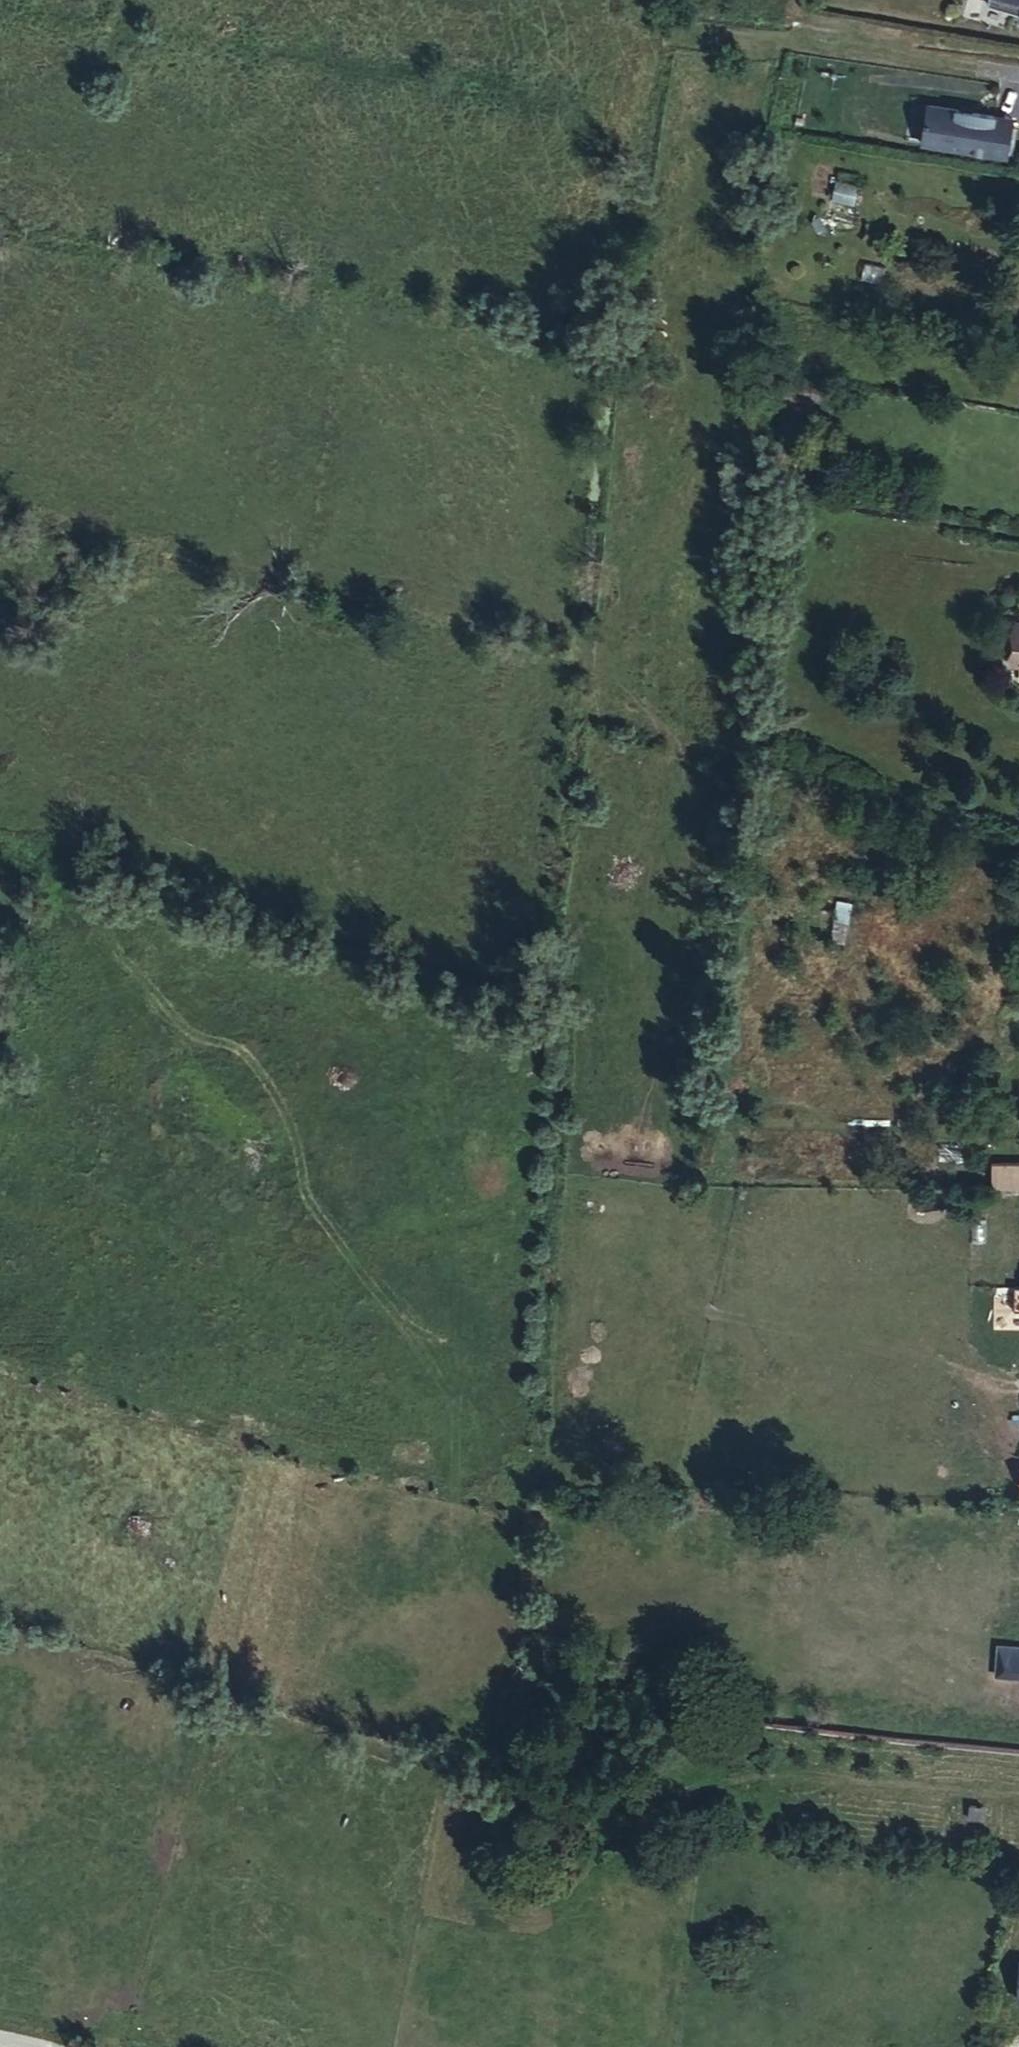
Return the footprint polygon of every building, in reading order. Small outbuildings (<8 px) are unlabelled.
[(991,9),(1018,18),(1018,0),(994,0),(991,9)] [(1012,117),(927,104),(921,143),(1006,156),(1012,117)] [(855,205),(860,187),(838,181),(833,200),(855,205)] [(1007,1634),(1005,1666),(1018,1667),(1018,1634),(1007,1634)] [(985,1814),(967,1812),(964,1829),(984,1828),(985,1814)] [(1011,1977),(1009,2012),(1018,2013),(1018,1977),(1011,1977)]
